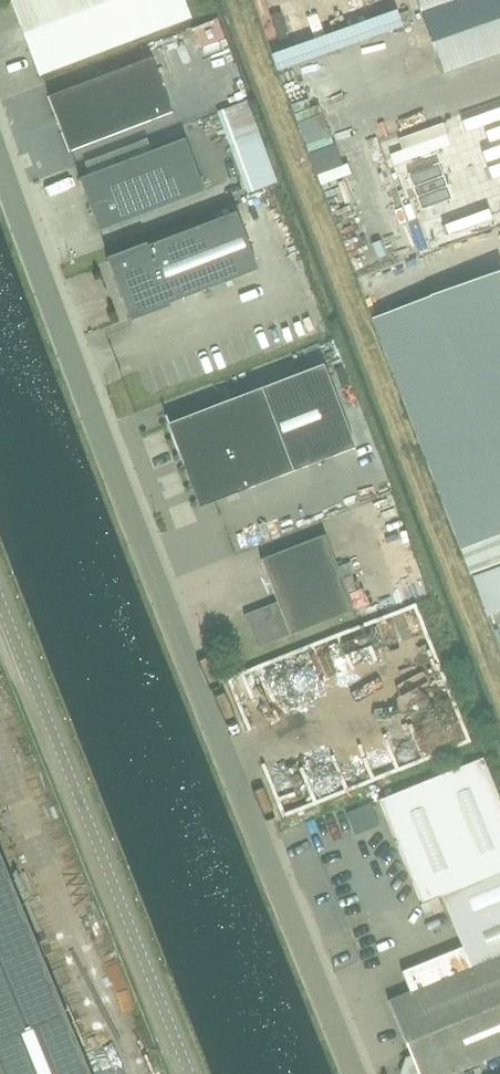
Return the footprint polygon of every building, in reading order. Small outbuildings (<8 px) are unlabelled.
[(182,0),(11,0),(40,76),(189,19),(182,0)] [(443,73),(499,53),(499,0),(417,0),(443,73)] [(48,97),(59,124),(69,152),(172,112),(162,85),(151,57),(48,97)] [(254,89),(224,98),(255,193),(284,184),(254,89)] [(204,191),(184,139),(79,179),(99,231),(204,191)] [(132,318),(257,270),(235,213),(110,260),(132,318)] [(428,295),(429,295),(430,295),(499,477),(499,286),(494,269),(428,295)] [(371,318),(460,550),(499,535),(499,480),(429,296),(371,318)] [(261,388),(168,424),(199,507),(293,471),(355,447),(323,364),(261,388)] [(324,535),(261,560),(277,602),(244,615),(257,648),(354,610),(324,535)] [(462,947),(401,971),(409,991),(388,1000),(410,1054),(404,1056),(399,1072),(400,1073),(448,1073),(499,1053),(499,799),(482,756),(378,799),(421,903),(441,894),(462,947)] [(0,858),(0,1073),(89,1073),(0,858)]
